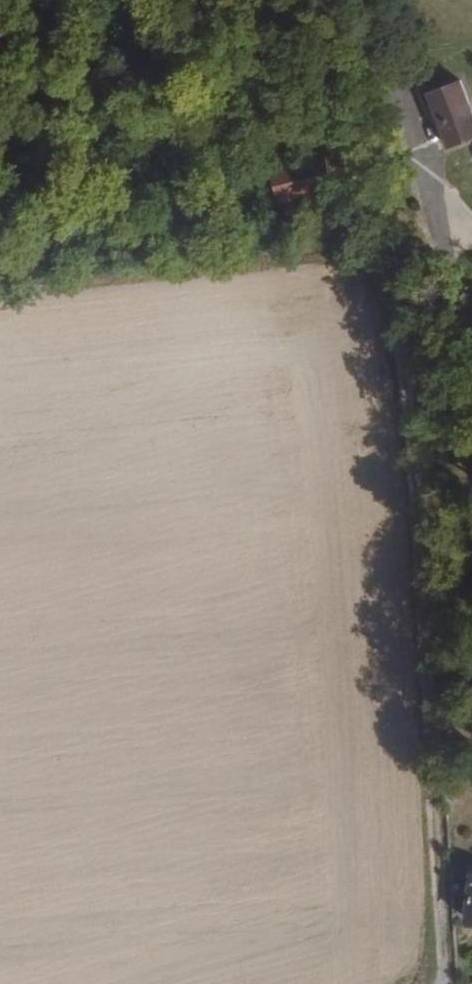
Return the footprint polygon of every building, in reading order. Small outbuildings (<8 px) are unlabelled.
[(447,147),(471,138),(471,107),(461,78),(426,91),(433,109),(437,121),(447,147)] [(437,121),(433,109),(429,110),(434,123),(437,121)] [(338,199),(321,144),(292,152),(296,164),(255,175),(265,206),(305,196),(309,208),(338,199)] [(463,922),(471,924),(471,872),(469,872),(463,922)]
